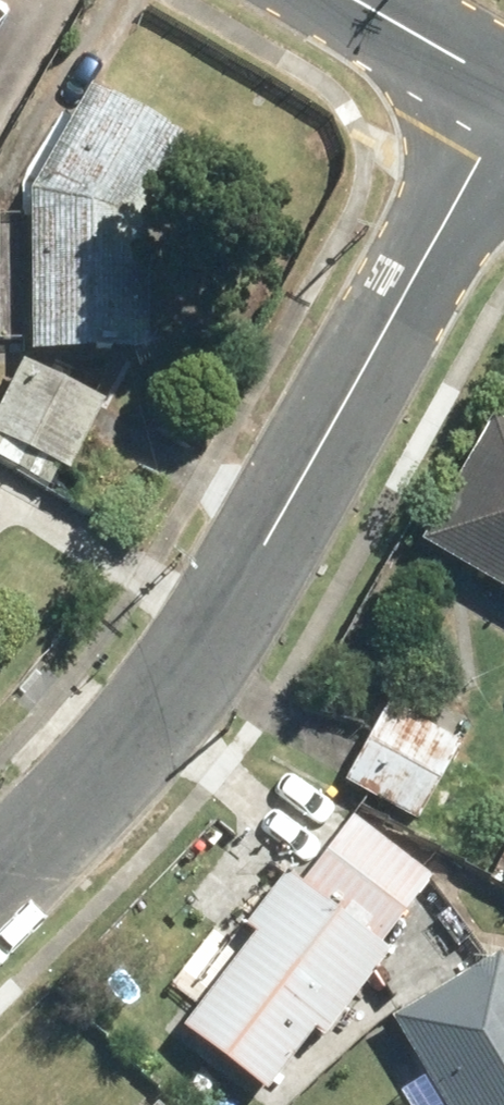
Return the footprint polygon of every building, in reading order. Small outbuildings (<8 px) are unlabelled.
[(154,342),(153,229),(204,149),(101,85),(34,191),(35,343),(154,342)] [(47,371),(3,440),(58,475),(102,406),(47,371)] [(441,544),(503,582),(503,441),(441,544)] [(460,749),(395,706),(348,777),(413,820),(460,749)] [(270,1093),(431,877),(337,806),(175,1022),(270,1093)] [(403,996),(457,1104),(503,1104),(503,945),(403,996)]
